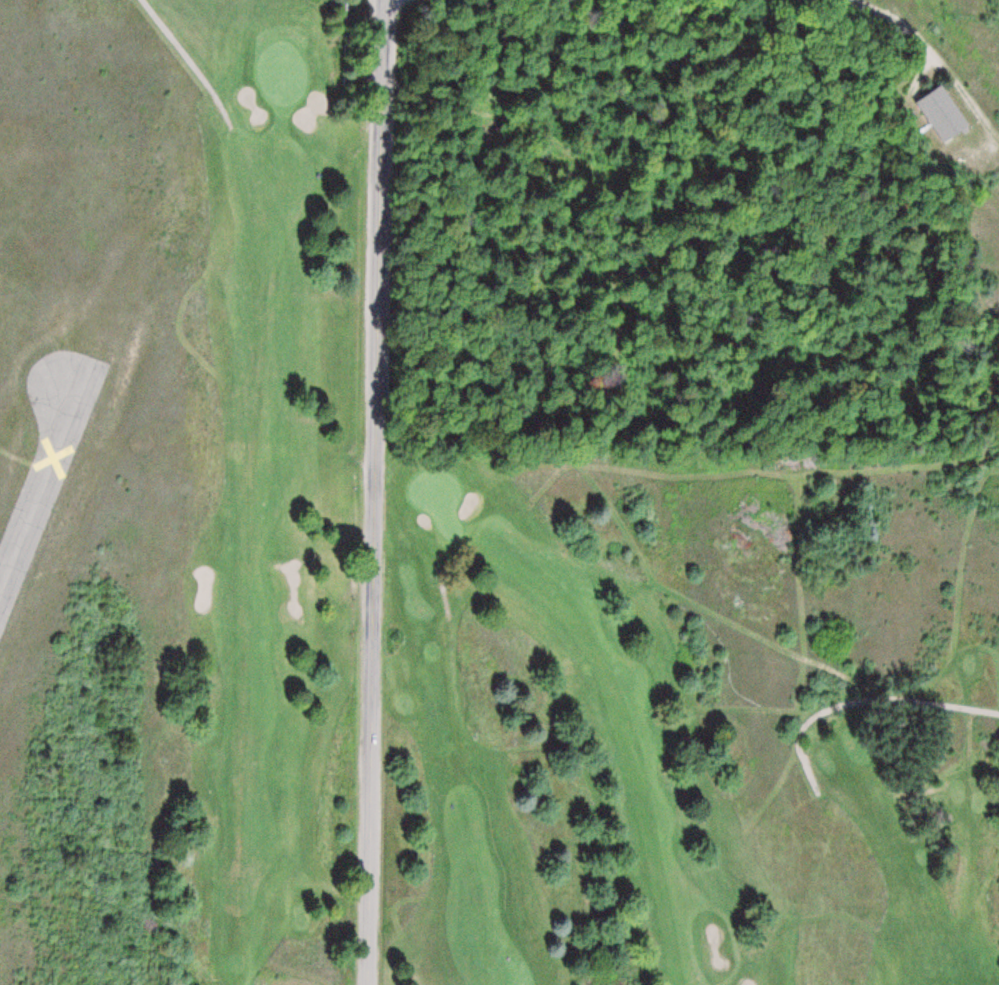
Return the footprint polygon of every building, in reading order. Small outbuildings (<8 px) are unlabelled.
[(944,143),(971,126),(945,84),(918,100),(944,143)]
